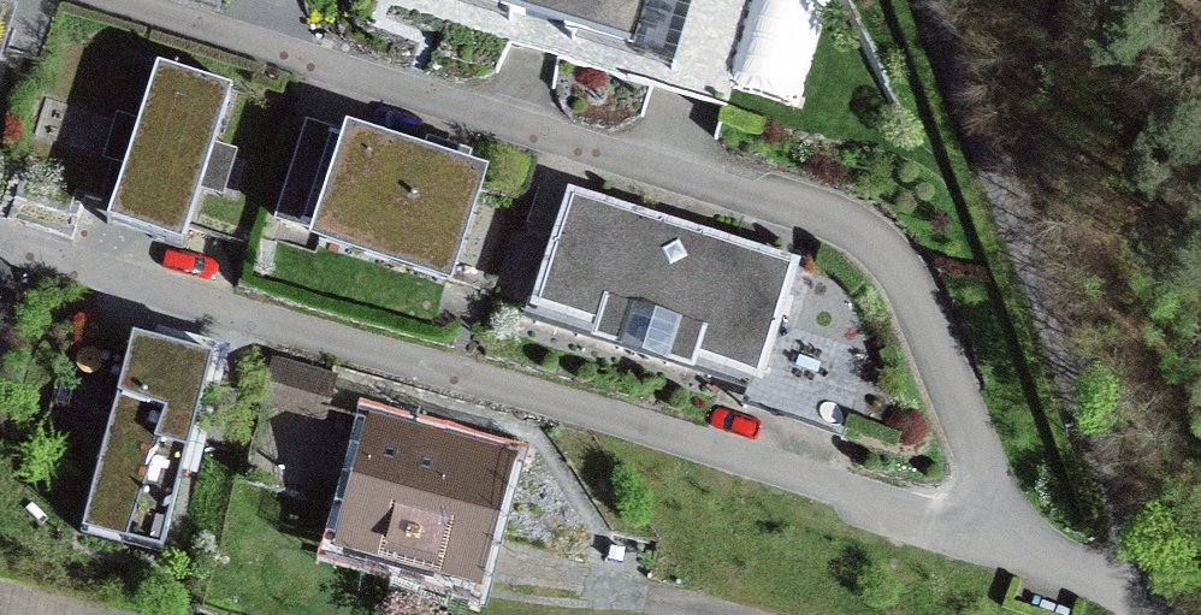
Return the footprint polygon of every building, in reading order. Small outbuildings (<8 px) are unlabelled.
[(802,106),(835,0),(457,0),(802,106)] [(23,25),(0,18),(0,99),(23,25)] [(234,106),(158,83),(109,243),(185,266),(234,106)] [(315,211),(340,114),(305,105),(280,202),(315,211)] [(492,181),(346,137),(307,263),(454,307),(492,181)] [(804,276),(566,202),(525,332),(763,406),(804,276)] [(217,369),(134,348),(84,542),(167,563),(217,369)] [(337,381),(274,362),(262,400),(325,419),(337,381)] [(517,463),(376,423),(338,555),(479,595),(517,463)]
